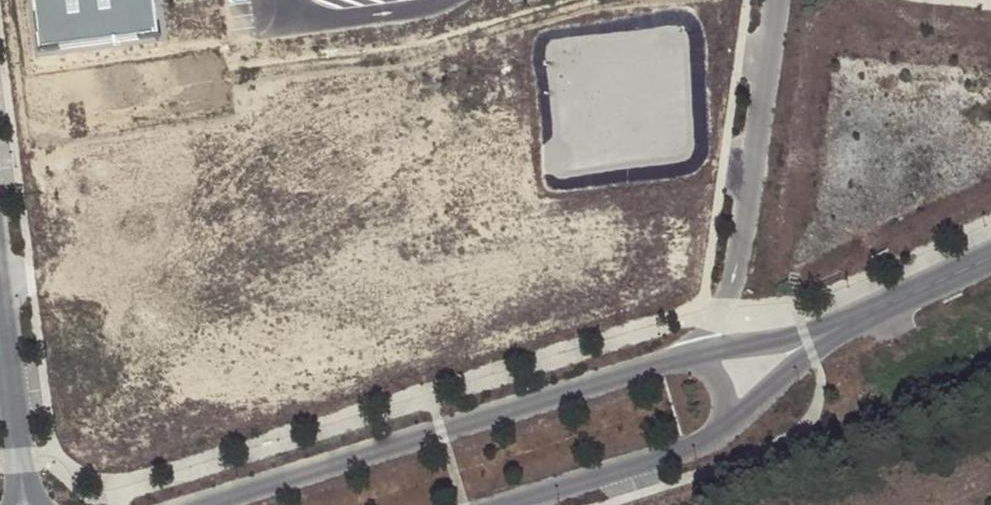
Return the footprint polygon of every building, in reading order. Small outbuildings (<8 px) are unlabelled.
[(43,53),(162,38),(157,0),(36,0),(43,53)]
